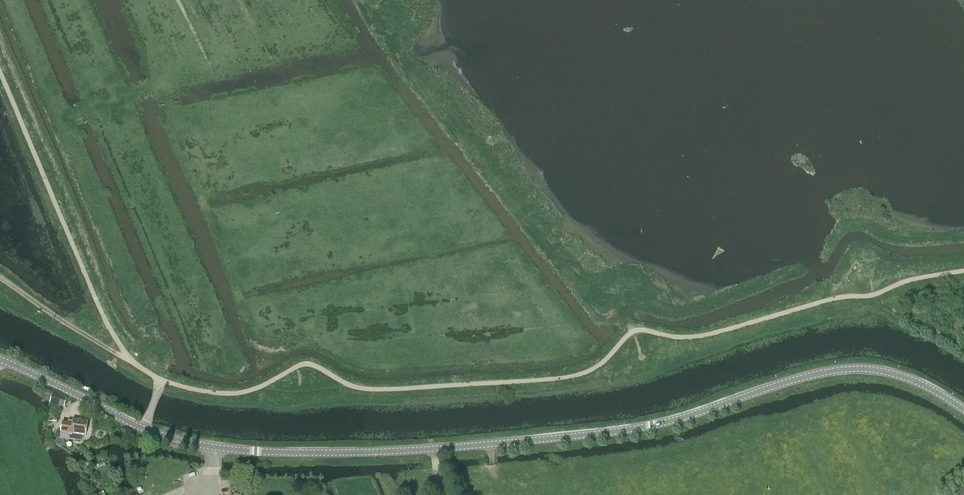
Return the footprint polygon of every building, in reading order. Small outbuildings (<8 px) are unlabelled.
[(51,395),(48,407),(60,410),(61,406),(65,407),(67,399),(53,395),(51,395)] [(62,423),(60,433),(61,433),(70,435),(69,439),(81,441),(85,437),(87,422),(73,420),(73,422),(69,421),(69,424),(62,423)] [(89,474),(91,480),(98,478),(97,472),(89,474)]
